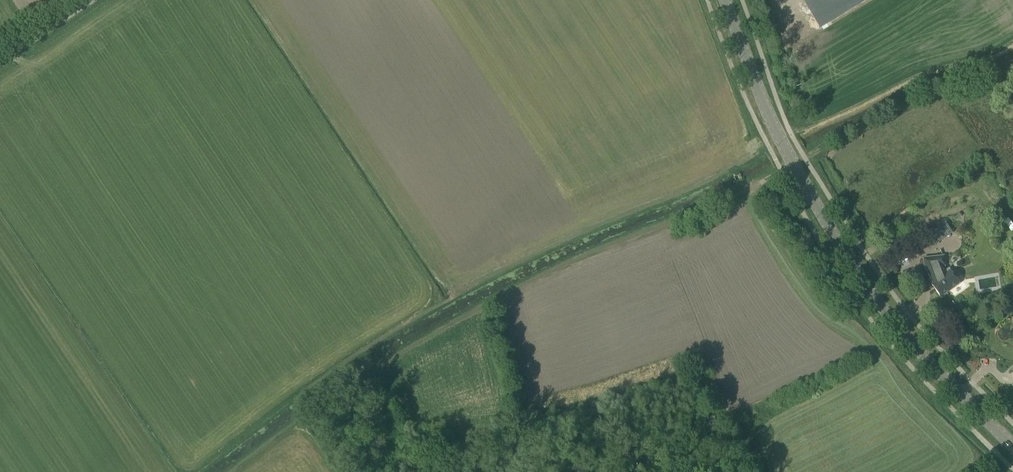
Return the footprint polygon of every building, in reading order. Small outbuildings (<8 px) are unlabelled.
[(820,29),(867,0),(803,0),(820,29)] [(941,297),(949,291),(960,283),(949,269),(945,272),(942,267),(945,267),(944,256),(923,258),(925,268),(927,268),(933,283),(931,284),(941,297)]
